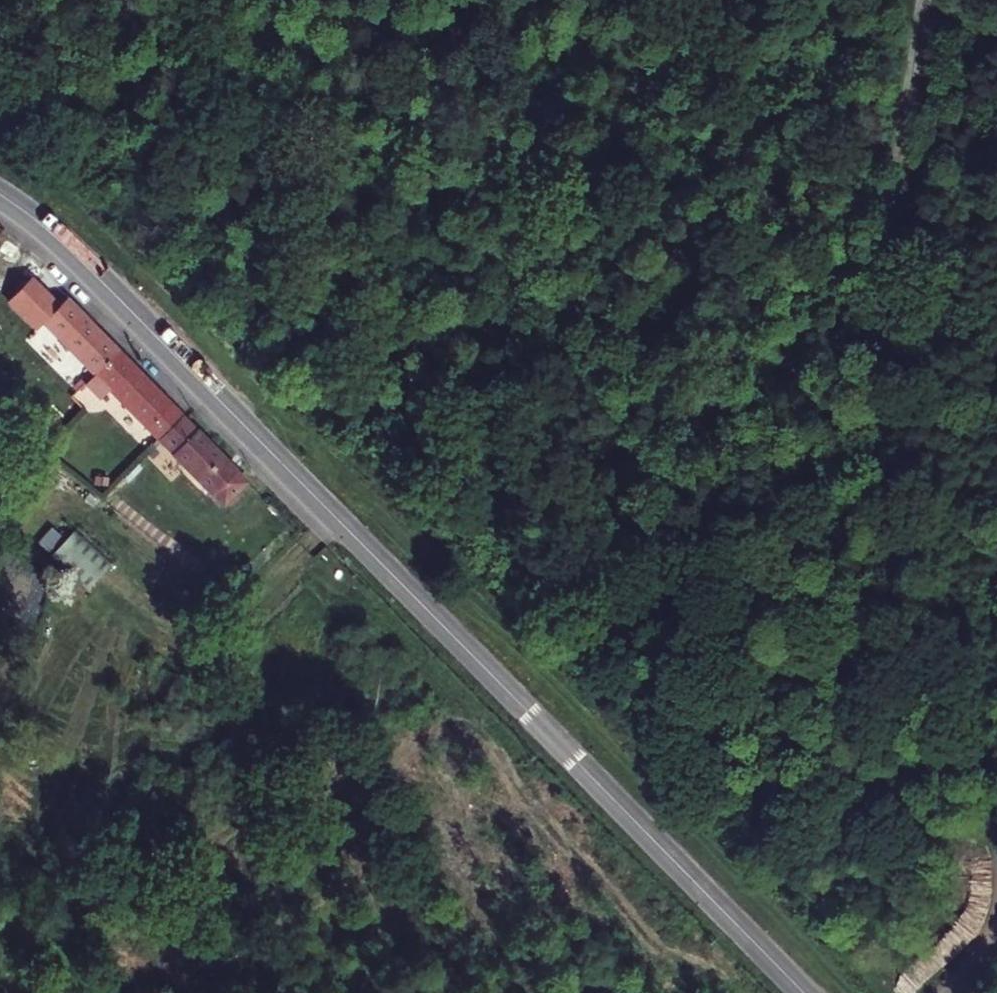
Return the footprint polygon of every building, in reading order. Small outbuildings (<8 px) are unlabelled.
[(47,313),(98,373),(124,350),(73,291),(47,313)] [(98,373),(145,428),(172,405),(124,350),(98,373)] [(184,418),(172,405),(145,428),(156,441),(184,418)] [(248,491),(187,421),(161,444),(222,514),(248,491)] [(108,559),(75,521),(46,546),(79,584),(108,559)]
